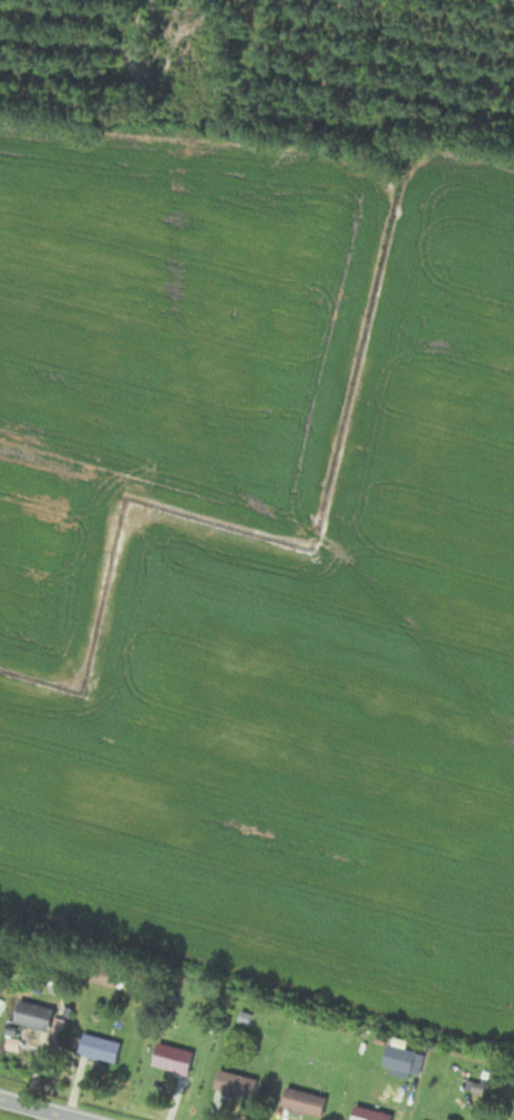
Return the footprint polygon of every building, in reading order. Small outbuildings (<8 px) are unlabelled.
[(49,1031),(54,1008),(18,1000),(13,1023),(49,1031)] [(120,1049),(86,1030),(77,1048),(111,1066),(120,1049)] [(153,1067),(189,1074),(193,1050),(157,1043),(153,1067)] [(252,1103),(257,1078),(218,1070),(213,1096),(252,1103)] [(282,1112),(323,1118),(326,1096),(285,1089),(282,1112)] [(393,1116),(356,1105),(351,1119),(392,1119),(393,1116)]
